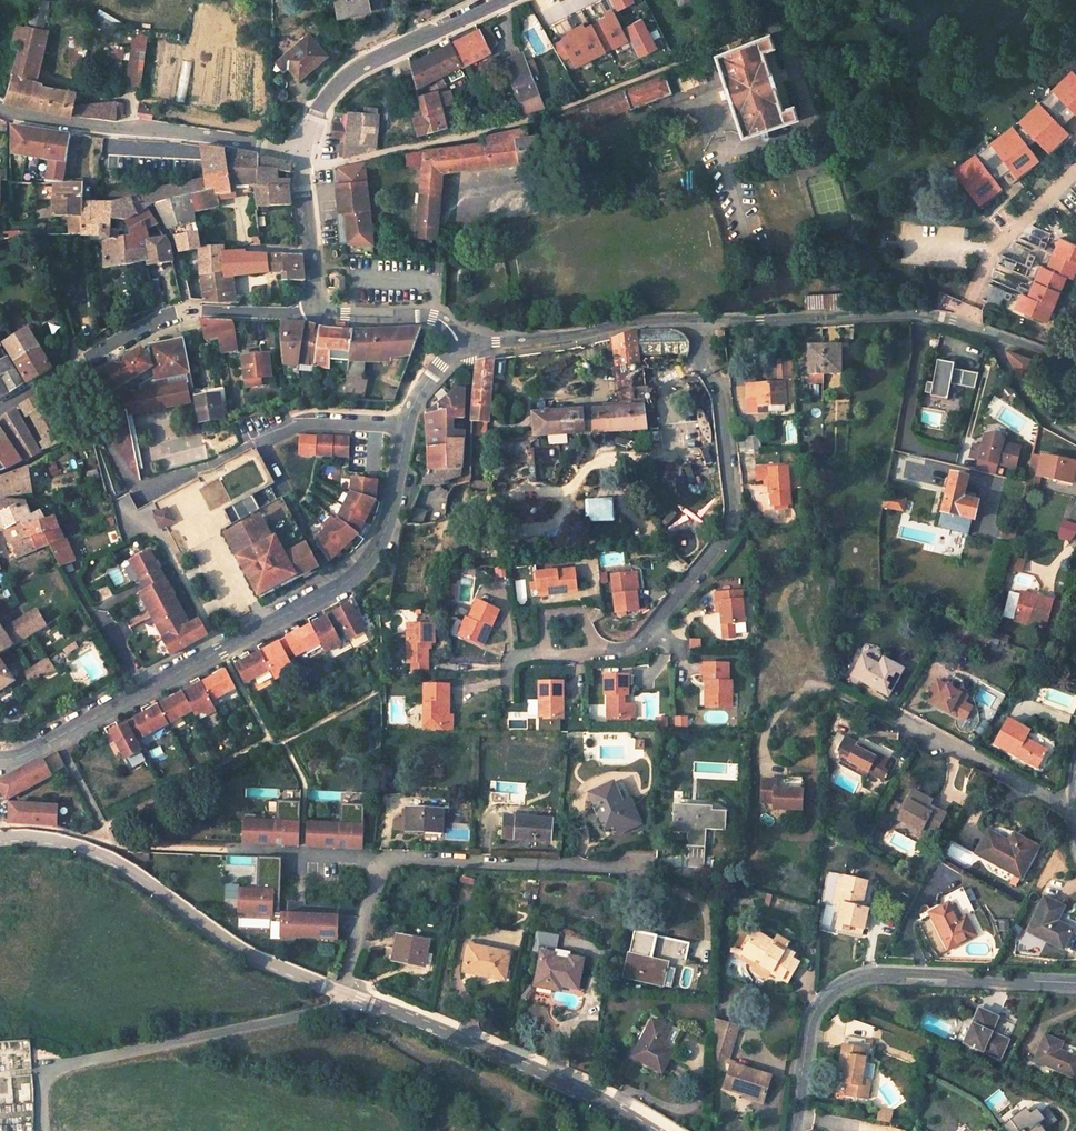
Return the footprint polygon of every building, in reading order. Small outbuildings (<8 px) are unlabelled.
[(47,1),(42,0),(32,0),(30,10),(44,14),(47,1)] [(337,11),(367,6),(366,0),(336,0),(337,11)] [(570,17),(583,39),(597,31),(602,40),(618,31),(612,22),(599,0),(570,17)] [(630,2),(630,0),(606,0),(611,11),(630,2)] [(526,15),(532,12),(526,2),(520,5),(526,15)] [(41,29),(44,14),(30,10),(25,25),(41,29)] [(111,31),(117,20),(100,11),(94,22),(111,31)] [(639,17),(621,24),(633,57),(652,49),(639,17)] [(15,61),(34,64),(41,29),(25,25),(15,61)] [(489,49),(495,43),(487,26),(479,30),(489,49)] [(487,51),(488,51),(489,49),(479,30),(451,44),(460,63),(461,64),(487,51)] [(715,54),(741,135),(796,118),(792,106),(781,109),(762,51),(774,47),(769,33),(715,54)] [(326,57),(308,35),(280,58),(299,80),(310,71),(309,71),(326,57)] [(450,43),(410,64),(416,87),(460,63),(451,44),(450,43)] [(147,48),(131,46),(126,85),(141,86),(147,48)] [(520,55),(503,61),(524,114),(543,107),(530,78),(524,65),(520,55)] [(274,63),(274,71),(282,71),(287,67),(282,60),(279,63),(274,63)] [(31,80),(34,64),(15,61),(11,76),(31,80)] [(538,75),(532,62),(524,65),(530,78),(538,75)] [(586,105),(592,120),(630,105),(631,108),(672,92),(664,74),(586,105)] [(75,102),(77,90),(51,86),(52,85),(38,83),(38,82),(31,80),(11,76),(5,96),(4,101),(46,111),(73,116),(75,102)] [(957,175),(978,204),(987,198),(989,201),(1003,191),(996,180),(1003,175),(1010,185),(1032,170),(1030,167),(1039,160),(1029,147),(1037,140),(1050,155),(1063,143),(1061,141),(1069,134),(1063,127),(1075,115),(1075,77),(1070,82),(1067,79),(1029,115),(1032,119),(1021,128),(1009,137),(1006,133),(964,164),(966,168),(957,175)] [(565,92),(568,99),(580,95),(575,87),(565,92)] [(448,132),(452,127),(443,91),(438,92),(448,132)] [(448,132),(438,92),(429,95),(429,93),(418,96),(423,116),(427,133),(429,137),(448,132)] [(115,101),(75,102),(73,116),(88,118),(94,117),(102,118),(106,120),(116,122),(115,101)] [(123,116),(123,103),(120,101),(115,101),(116,122),(123,116)] [(138,107),(137,118),(151,120),(153,109),(138,107)] [(381,148),(377,116),(348,112),(348,114),(351,155),(351,156),(381,148)] [(423,116),(413,118),(417,135),(427,133),(423,116)] [(49,160),(46,182),(53,183),(63,183),(66,162),(70,136),(10,126),(9,153),(49,160)] [(442,171),(541,156),(537,136),(522,138),(522,136),(516,137),(514,130),(483,138),(483,143),(419,150),(407,153),(406,165),(421,165),(416,236),(437,238),(441,193),(434,192),(436,172),(442,171)] [(225,149),(202,145),(206,176),(229,174),(225,149)] [(231,190),(235,189),(234,185),(258,183),(259,155),(225,149),(229,174),(231,190)] [(289,180),(275,178),(275,170),(290,172),(290,168),(291,163),(259,155),(258,183),(258,184),(255,185),(257,206),(291,206),(289,186),(289,180)] [(362,162),(336,167),(336,180),(365,178),(362,162)] [(229,174),(206,176),(206,180),(208,190),(215,189),(216,195),(230,194),(232,194),(231,190),(229,174)] [(206,180),(184,182),(154,190),(138,199),(145,209),(148,208),(155,204),(160,201),(192,194),(208,190),(206,180)] [(365,181),(335,183),(338,209),(333,210),(334,220),(337,243),(342,243),(347,243),(372,244),(368,208),(365,181)] [(41,199),(53,199),(53,183),(46,182),(42,183),(41,199)] [(67,218),(81,219),(81,203),(82,203),(82,198),(83,185),(83,183),(77,183),(63,183),(53,183),(53,199),(53,217),(67,218)] [(218,207),(216,199),(230,195),(230,194),(216,195),(215,189),(208,190),(192,194),(195,213),(218,207)] [(168,228),(196,223),(195,213),(192,194),(160,201),(155,204),(159,214),(163,221),(168,228)] [(100,236),(100,243),(104,243),(105,268),(147,262),(146,250),(125,253),(124,238),(119,238),(119,233),(111,232),(111,220),(125,221),(145,209),(138,199),(131,200),(131,199),(110,204),(110,219),(101,218),(100,236)] [(81,228),(81,236),(100,236),(101,218),(94,216),(94,204),(82,203),(81,203),(81,219),(81,228)] [(110,204),(102,204),(101,218),(110,219),(110,204)] [(111,232),(119,233),(129,232),(130,237),(124,238),(125,253),(146,250),(146,241),(145,235),(159,231),(145,209),(125,221),(111,220),(111,232)] [(67,218),(67,228),(81,228),(81,219),(67,218)] [(67,228),(67,236),(81,236),(81,228),(67,228)] [(146,241),(165,238),(159,231),(145,235),(146,241)] [(4,243),(19,240),(19,232),(4,233),(4,243)] [(200,250),(200,276),(224,273),(221,253),(222,253),(222,248),(222,246),(200,249),(198,233),(197,233),(175,237),(176,240),(180,252),(200,250)] [(147,265),(171,261),(168,248),(165,238),(146,241),(146,250),(147,262),(147,265)] [(1014,309),(1044,323),(1065,278),(1071,280),(1075,269),(1075,246),(1060,239),(1046,269),(1040,267),(1027,297),(1022,294),(1014,309)] [(228,304),(225,278),(233,277),(269,273),(286,273),(286,282),(303,282),(301,255),(267,256),(245,255),(245,252),(222,253),(221,253),(224,273),(200,276),(204,302),(228,304)] [(200,276),(184,278),(190,302),(204,302),(200,276)] [(237,305),(240,298),(233,298),(233,277),(225,278),(228,304),(237,305)] [(151,295),(160,294),(158,279),(149,281),(151,295)] [(984,302),(999,305),(1003,289),(988,286),(984,302)] [(893,290),(893,307),(906,306),(905,289),(893,290)] [(845,294),(812,295),(813,298),(805,298),(805,311),(846,309),(845,294)] [(202,328),(204,340),(218,338),(221,353),(222,352),(230,352),(237,351),(232,321),(200,320),(202,328)] [(283,365),(298,368),(299,364),(305,323),(282,322),(281,342),(283,365)] [(503,329),(516,330),(517,324),(504,322),(503,329)] [(299,364),(315,367),(318,327),(305,323),(299,364)] [(315,367),(339,373),(338,382),(345,383),(346,378),(348,364),(352,331),(324,329),(318,327),(315,367)] [(393,358),(411,357),(421,328),(404,329),(393,358)] [(40,350),(28,329),(25,331),(24,329),(2,342),(14,364),(28,355),(40,350)] [(348,364),(365,364),(391,364),(393,358),(404,329),(352,331),(348,364)] [(612,338),(620,407),(533,413),(533,431),(534,436),(647,430),(646,427),(637,356),(687,355),(688,351),(689,346),(688,341),(685,336),(681,333),(677,331),(673,330),(670,329),(634,331),(612,338)] [(98,374),(109,393),(152,367),(153,376),(140,384),(141,391),(122,395),(126,411),(126,414),(189,402),(184,383),(192,381),(183,338),(155,342),(144,349),(143,347),(98,374)] [(822,373),(839,374),(840,370),(845,370),(845,366),(846,366),(846,353),(845,353),(845,349),(840,349),(840,345),(808,345),(808,382),(822,382),(822,373)] [(51,369),(43,356),(40,350),(28,355),(14,364),(26,383),(51,369)] [(1034,359),(1008,351),(1005,356),(1016,376),(1020,380),(1034,359)] [(268,355),(242,358),(245,387),(262,386),(261,379),(270,378),(268,355)] [(0,362),(0,371),(12,366),(7,359),(0,362)] [(490,385),(493,359),(476,363),(473,406),(489,407),(490,393),(490,385)] [(773,377),(780,377),(781,359),(773,359),(773,377)] [(948,363),(936,361),(932,382),(925,381),(923,392),(929,393),(929,396),(946,400),(949,384),(973,389),(977,373),(947,368),(948,363)] [(8,395),(23,385),(16,373),(12,366),(0,371),(0,381),(8,395)] [(398,391),(381,390),(381,381),(346,378),(345,383),(343,401),(386,403),(394,403),(398,391)] [(755,386),(746,387),(747,399),(756,398),(757,405),(785,403),(784,382),(763,383),(763,380),(756,380),(756,383),(755,384),(755,386)] [(402,382),(381,381),(381,390),(398,391),(402,382)] [(330,388),(313,388),(312,401),(330,401),(330,388)] [(464,389),(453,389),(446,397),(437,404),(437,412),(448,410),(463,408),(464,403),(464,389)] [(28,420),(33,426),(35,424),(38,429),(33,432),(44,451),(65,441),(46,406),(39,395),(22,407),(28,420)] [(218,397),(194,401),(198,423),(220,421),(218,397)] [(447,431),(448,419),(448,410),(437,412),(437,404),(431,409),(425,411),(425,421),(428,433),(428,448),(446,444),(447,438),(447,431)] [(489,407),(473,406),(472,421),(487,422),(489,407)] [(463,408),(448,410),(448,419),(463,419),(463,414),(463,408)] [(25,461),(39,453),(16,411),(0,422),(0,423),(25,461)] [(101,431),(141,480),(126,414),(126,411),(101,431)] [(658,429),(650,429),(652,446),(660,445),(658,429)] [(315,435),(299,434),(298,452),(342,454),(343,435),(315,433),(315,435)] [(995,434),(985,435),(982,447),(973,445),(970,458),(979,460),(977,471),(995,475),(998,464),(1015,469),(1021,447),(1003,443),(1004,440),(995,434)] [(744,437),(746,451),(761,449),(759,435),(744,437)] [(443,482),(443,480),(458,476),(464,470),(464,450),(463,437),(447,438),(446,444),(428,448),(429,470),(421,486),(443,482)] [(21,463),(5,439),(0,442),(0,462),(6,471),(21,463)] [(199,477),(154,502),(158,511),(167,506),(176,521),(166,527),(170,535),(180,554),(188,550),(222,532),(221,529),(231,524),(243,518),(235,503),(249,495),(273,483),(259,456),(255,449),(252,451),(251,449),(224,464),(225,469),(225,472),(199,477)] [(1028,473),(1070,482),(1074,462),(1042,456),(1042,457),(1032,454),(1028,473)] [(959,475),(960,465),(943,464),(942,473),(959,475)] [(689,465),(669,471),(674,488),(694,482),(689,465)] [(786,465),(755,467),(756,481),(763,480),(764,486),(769,486),(771,506),(775,506),(787,505),(790,505),(786,465)] [(28,469),(0,479),(0,494),(8,496),(32,493),(30,482),(28,469)] [(966,479),(950,475),(939,518),(954,522),(956,516),(971,520),(976,499),(974,499),(975,494),(964,491),(966,479)] [(351,494),(375,502),(378,482),(352,479),(351,494)] [(357,536),(375,502),(351,494),(337,519),(357,536)] [(249,495),(235,503),(243,518),(257,510),(249,495)] [(889,495),(887,506),(902,509),(904,498),(889,495)] [(614,499),(588,499),(588,522),(614,522),(614,499)] [(17,508),(18,512),(28,508),(27,504),(26,502),(11,502),(6,503),(0,504),(0,513),(17,508)] [(158,511),(152,514),(161,529),(166,527),(176,521),(167,506),(158,511)] [(427,511),(412,507),(405,523),(422,524),(427,511)] [(18,512),(17,508),(0,513),(0,520),(4,529),(23,523),(18,512)] [(29,510),(28,508),(18,512),(23,523),(24,522),(23,521),(32,516),(29,510)] [(32,516),(23,521),(24,522),(23,523),(25,528),(45,522),(43,518),(39,512),(32,516)] [(45,522),(25,528),(30,539),(33,538),(58,530),(55,522),(54,519),(45,522)] [(337,519),(315,538),(329,561),(357,536),(337,519)] [(228,545),(242,571),(258,600),(310,573),(312,576),(321,571),(314,559),(302,537),(275,551),(258,520),(229,536),(233,542),(228,545)] [(1059,537),(1070,540),(1075,537),(1075,523),(1063,520),(1059,537)] [(16,558),(38,550),(33,538),(30,539),(25,528),(23,523),(4,529),(16,558)] [(105,528),(108,539),(120,536),(116,525),(105,528)] [(68,543),(66,540),(63,535),(61,533),(59,533),(58,530),(33,538),(38,550),(50,545),(61,567),(76,562),(68,543)] [(997,541),(1013,545),(1015,535),(999,531),(997,541)] [(228,545),(233,542),(229,536),(224,539),(228,545)] [(130,561),(145,589),(164,579),(150,551),(130,561)] [(572,570),(532,574),(534,594),(554,592),(554,595),(575,593),(572,570)] [(628,575),(610,577),(613,613),(635,611),(633,594),(630,594),(628,575)] [(151,615),(176,602),(166,583),(164,579),(145,589),(139,592),(151,615)] [(17,593),(14,585),(9,588),(0,591),(0,601),(17,593)] [(744,626),(740,593),(714,596),(715,608),(718,607),(719,617),(722,643),(734,642),(732,627),(744,626)] [(1014,619),(1029,623),(1030,621),(1046,625),(1053,599),(1037,595),(1036,599),(1021,594),(1014,619)] [(344,634),(348,640),(364,631),(347,599),(338,604),(341,609),(333,613),(344,634)] [(163,638),(188,625),(176,602),(151,615),(163,638)] [(498,613),(475,602),(466,621),(469,622),(462,639),(481,649),(498,613)] [(48,626),(38,611),(3,631),(0,626),(0,656),(48,626)] [(319,644),(324,653),(340,644),(337,638),(344,634),(333,613),(309,625),(319,644)] [(466,621),(465,619),(457,637),(462,639),(469,622),(466,621)] [(188,625),(163,638),(161,639),(170,654),(205,635),(201,627),(197,620),(188,625)] [(295,656),(319,644),(309,625),(285,638),(293,653),(295,656)] [(432,626),(406,626),(405,665),(410,665),(409,675),(426,675),(426,650),(427,646),(430,646),(432,646),(432,626)] [(1007,636),(994,632),(993,639),(1005,643),(1007,636)] [(285,638),(259,652),(269,670),(274,679),(283,674),(280,670),(290,665),(287,660),(286,657),(293,653),(285,638)] [(687,642),(687,652),(697,652),(697,642),(687,642)] [(74,643),(63,650),(65,655),(77,647),(74,643)] [(244,683),(269,670),(259,652),(234,665),(244,683)] [(881,669),(862,658),(851,676),(888,697),(904,669),(886,659),(881,669)] [(47,660),(37,666),(40,672),(50,666),(47,660)] [(13,683),(0,663),(0,690),(13,683)] [(37,666),(25,674),(30,684),(43,676),(40,672),(37,666)] [(50,666),(40,672),(43,676),(43,677),(53,671),(50,666)] [(727,666),(702,666),(701,683),(707,684),(707,689),(705,689),(705,707),(727,708),(727,695),(730,694),(730,683),(727,683),(727,666)] [(210,701),(234,688),(225,670),(200,683),(210,701)] [(603,695),(603,717),(627,717),(627,704),(620,704),(620,695),(624,694),(624,685),(624,675),(601,675),(600,676),(601,695),(603,695)] [(968,699),(937,681),(926,701),(956,719),(968,699)] [(558,682),(534,683),(534,719),(556,720),(555,700),(558,701),(558,682)] [(182,693),(192,711),(194,716),(203,710),(206,715),(215,710),(210,701),(200,683),(182,693)] [(447,687),(422,686),(422,728),(447,728),(447,717),(447,687)] [(167,724),(192,711),(182,693),(158,706),(167,724)] [(142,737),(167,724),(158,706),(125,723),(133,738),(141,734),(142,737)] [(655,718),(654,728),(664,728),(664,718),(655,718)] [(673,727),(685,727),(685,718),(673,718),(673,727)] [(1031,733),(1008,720),(994,744),(1037,769),(1048,752),(1027,739),(1031,733)] [(108,726),(125,758),(140,750),(133,738),(125,723),(118,727),(115,722),(108,726)] [(78,742),(66,748),(70,756),(82,750),(78,742)] [(857,745),(854,749),(875,761),(878,757),(857,745)] [(885,771),(889,763),(878,757),(875,761),(854,749),(852,753),(845,750),(837,765),(865,780),(868,776),(883,784),(889,774),(885,771)] [(42,759),(24,769),(0,782),(0,788),(6,799),(7,799),(51,776),(42,759)] [(802,784),(774,782),(774,784),(773,792),(801,794),(802,784)] [(614,783),(589,795),(606,830),(616,825),(620,834),(643,824),(634,805),(626,809),(623,803),(614,783)] [(774,784),(761,783),(760,805),(773,806),(772,811),(800,813),(801,794),(773,792),(774,784)] [(0,788),(0,810),(6,822),(10,822),(10,804),(7,799),(6,799),(0,788)] [(933,803),(914,792),(898,821),(933,840),(947,815),(931,806),(933,803)] [(631,799),(623,803),(626,809),(634,805),(631,799)] [(301,802),(277,801),(277,821),(244,820),(243,843),(277,845),(277,838),(282,838),(282,845),(299,845),(301,802)] [(10,804),(10,822),(30,823),(56,824),(57,806),(10,804)] [(341,824),(308,823),(307,846),(340,848),(341,841),(346,841),(346,848),(363,848),(364,805),(341,804),(341,824)] [(728,809),(676,806),(674,830),(691,832),(690,846),(707,847),(708,829),(726,830),(728,809)] [(406,809),(405,831),(442,833),(443,811),(406,809)] [(535,820),(514,819),(513,840),(548,842),(549,823),(534,823),(535,820)] [(1041,852),(997,827),(980,858),(1025,882),(1041,852)] [(690,846),(689,868),(706,868),(707,847),(690,846)] [(275,858),(259,858),(258,867),(257,889),(239,889),(238,912),(273,914),(273,902),(281,902),(282,874),(274,874),(275,858)] [(861,907),(866,882),(853,880),(852,884),(841,882),(837,904),(840,905),(835,930),(863,935),(868,908),(861,907)] [(841,882),(837,881),(833,903),(837,904),(841,882)] [(1068,911),(1048,901),(1029,934),(1064,953),(1074,936),(1059,928),(1068,911)] [(273,914),(281,914),(281,902),(273,902),(273,914)] [(948,903),(930,913),(948,949),(975,935),(966,916),(958,920),(948,903)] [(340,916),(284,913),(283,937),(339,939),(340,916)] [(533,932),(532,945),(555,947),(556,934),(533,932)] [(754,933),(752,937),(770,948),(772,944),(754,933)] [(427,942),(396,935),(391,958),(423,965),(427,942)] [(789,946),(776,938),(772,944),(770,948),(752,937),(741,955),(755,964),(772,974),(771,976),(781,982),(787,973),(792,977),(799,966),(792,962),(795,958),(785,952),(789,946)] [(508,953),(467,944),(462,965),(474,968),(473,972),(502,979),(508,953)] [(582,959),(540,950),(534,979),(560,985),(576,988),(582,959)] [(665,964),(628,955),(623,977),(661,986),(665,964)] [(755,964),(751,971),(767,982),(771,976),(772,974),(755,964)] [(534,979),(533,985),(558,990),(560,985),(534,979)] [(1016,1024),(980,1008),(964,1045),(1001,1061),(1016,1024)] [(712,1055),(726,1059),(727,1056),(737,1023),(714,1016),(712,1055)] [(672,1030),(653,1019),(632,1056),(661,1072),(673,1051),(663,1046),(672,1030)] [(864,1058),(866,1041),(843,1037),(841,1046),(847,1047),(846,1055),(840,1054),(838,1066),(845,1067),(843,1082),(848,1083),(846,1096),(868,1100),(870,1081),(863,1080),(867,1058),(864,1058)] [(1046,1037),(1036,1061),(1075,1077),(1075,1058),(1060,1051),(1063,1043),(1046,1037)] [(762,1099),(770,1072),(742,1064),(730,1060),(722,1086),(742,1093),(762,1099)] [(742,1093),(741,1095),(761,1102),(762,1099),(742,1093)] [(1010,1122),(1026,1109),(1024,1107),(1001,1126),(1005,1130),(1006,1130),(1013,1126),(1010,1122)] [(1056,1120),(1046,1107),(1039,1113),(1035,1108),(1029,1113),(1026,1109),(1010,1122),(1013,1126),(1006,1130),(1044,1130),(1043,1130),(1056,1120)] [(890,1113),(878,1110),(875,1120),(888,1123),(890,1113)]
